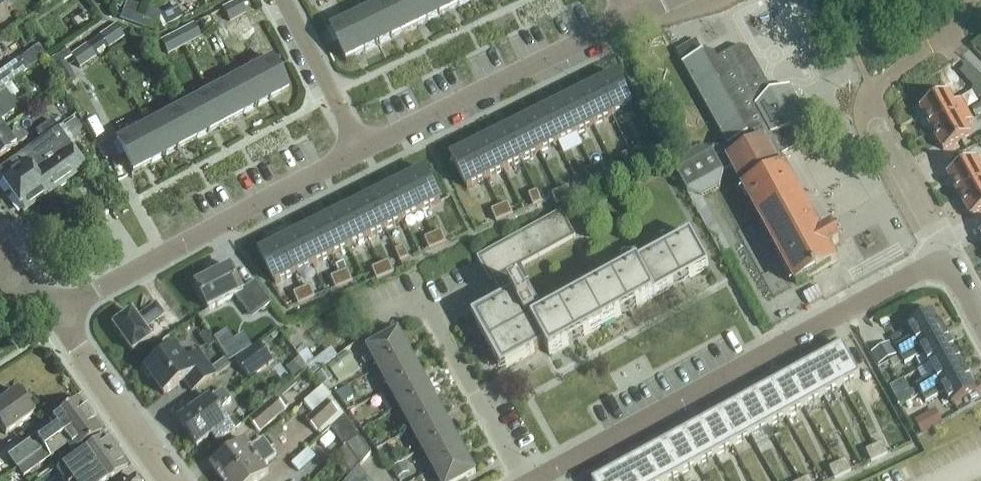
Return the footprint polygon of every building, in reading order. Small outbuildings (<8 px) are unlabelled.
[(395,0),(393,0),(331,30),(347,61),(410,31),(395,0)] [(410,31),(473,0),(472,0),(395,0),(410,31)] [(239,1),(231,5),(237,17),(245,12),(239,1)] [(223,10),(229,21),(237,17),(231,5),(223,10)] [(161,16),(167,27),(183,18),(177,7),(161,16)] [(120,20),(132,24),(135,16),(123,12),(120,20)] [(237,17),(229,21),(224,24),(232,39),(253,28),(245,12),(237,17)] [(132,24),(144,28),(147,20),(135,16),(132,24)] [(147,20),(144,28),(156,32),(159,24),(147,20)] [(194,25),(186,29),(192,41),(200,37),(194,25)] [(115,26),(108,32),(116,44),(123,38),(115,26)] [(186,29),(177,34),(183,45),(192,41),(186,29)] [(116,44),(108,32),(100,37),(108,49),(116,44)] [(177,34),(169,38),(175,50),(183,45),(177,34)] [(95,58),(108,49),(100,37),(87,46),(79,52),(87,63),(95,58)] [(175,50),(169,38),(161,42),(167,54),(175,50)] [(696,41),(675,53),(682,65),(702,54),(696,41)] [(4,89),(10,84),(46,58),(38,47),(18,61),(0,74),(0,91),(4,89)] [(702,54),(682,65),(727,146),(713,154),(698,150),(680,159),(676,174),(697,213),(707,208),(702,199),(719,189),(724,174),(723,173),(732,169),(796,286),(836,264),(828,250),(839,244),(831,230),(821,236),(784,170),(787,168),(782,157),(795,150),(798,141),(792,131),(806,117),(790,88),(771,92),(748,51),(739,48),(717,60),(714,55),(706,52),(702,54)] [(87,63),(79,52),(71,57),(79,69),(87,63)] [(271,61),(209,94),(226,125),(288,92),(271,61)] [(75,80),(65,63),(54,70),(64,86),(75,80)] [(633,108),(617,76),(597,85),(613,117),(633,108)] [(971,92),(979,100),(980,98),(980,83),(971,92)] [(10,84),(4,89),(11,99),(13,98),(18,95),(10,84)] [(613,117),(597,85),(579,94),(595,126),(613,117)] [(56,93),(52,88),(45,93),(49,98),(56,93)] [(20,108),(13,98),(11,99),(4,89),(0,91),(0,122),(20,108)] [(209,94),(147,127),(164,158),(226,125),(209,94)] [(595,126),(579,94),(561,104),(577,136),(595,126)] [(920,109),(932,130),(966,112),(960,102),(954,105),(948,94),(920,109)] [(577,136),(561,104),(543,113),(559,145),(577,136)] [(976,119),(980,116),(980,106),(972,111),(976,119)] [(966,112),(932,130),(943,152),(971,136),(965,125),(971,121),(966,112)] [(559,145),(543,113),(524,122),(540,154),(559,145)] [(75,120),(64,128),(75,144),(81,130),(75,120)] [(51,121),(35,132),(41,141),(57,129),(51,121)] [(540,154),(524,122),(506,131),(522,163),(540,154)] [(0,131),(0,159),(26,140),(18,127),(13,131),(12,136),(7,136),(3,129),(0,131)] [(164,158),(147,127),(116,143),(133,174),(164,158)] [(85,168),(57,129),(41,141),(0,170),(0,176),(3,180),(1,182),(23,213),(57,188),(59,190),(66,184),(65,183),(85,168)] [(522,163),(506,131),(488,140),(504,172),(522,163)] [(504,172),(488,140),(470,149),(486,181),(504,172)] [(486,181),(470,149),(451,159),(467,191),(486,181)] [(645,161),(640,149),(632,153),(636,164),(645,161)] [(636,164),(632,153),(623,156),(628,168),(636,164)] [(959,197),(980,185),(980,171),(975,160),(947,176),(959,197)] [(607,177),(602,165),(594,169),(599,180),(607,177)] [(599,180),(594,169),(586,172),(590,184),(599,180)] [(441,203),(425,171),(406,181),(422,213),(441,203)] [(422,213),(406,181),(388,190),(404,222),(422,213)] [(959,197),(970,218),(980,212),(980,185),(959,197)] [(573,200),(568,188),(560,192),(565,203),(573,200)] [(404,222),(388,190),(369,199),(385,231),(404,222)] [(565,203),(560,192),(552,195),(556,207),(565,203)] [(542,204),(537,193),(529,196),(533,208),(542,204)] [(385,231),(369,199),(351,208),(367,240),(385,231)] [(513,216),(508,205),(500,208),(504,220),(513,216)] [(367,240),(351,208),(333,217),(349,249),(367,240)] [(504,220),(500,208),(491,212),(496,223),(504,220)] [(481,324),(477,326),(497,363),(502,361),(506,369),(545,348),(550,356),(709,269),(691,236),(532,323),(530,318),(536,315),(520,286),(510,291),(503,277),(575,238),(561,212),(477,258),(491,284),(494,282),(504,300),(477,315),(481,324)] [(349,249),(333,217),(315,226),(331,258),(349,249)] [(331,258),(315,226),(296,235),(312,268),(331,258)] [(447,244),(442,232),(434,236),(438,247),(447,244)] [(312,268),(296,235),(278,245),(294,277),(312,268)] [(438,247),(434,236),(425,239),(430,251),(438,247)] [(294,277),(278,245),(259,254),(275,286),(294,277)] [(409,260),(404,248),(396,252),(400,263),(409,260)] [(394,274),(389,263),(381,266),(385,278),(394,274)] [(377,281),(385,278),(381,266),(372,270),(377,281)] [(197,286),(209,311),(235,298),(243,309),(252,320),(273,305),(256,283),(255,284),(242,290),(231,269),(197,286)] [(352,283),(348,272),(339,275),(344,287),(352,283)] [(344,287),(339,275),(331,279),(336,290),(344,287)] [(315,299),(310,288),(302,291),(306,303),(315,299)] [(818,288),(803,296),(809,307),(824,299),(818,288)] [(306,303),(302,291),(293,295),(298,306),(306,303)] [(117,330),(115,332),(120,339),(122,337),(134,353),(152,340),(145,330),(164,316),(157,306),(137,320),(133,314),(115,327),(117,330)] [(944,333),(933,313),(908,326),(914,338),(903,344),(895,348),(894,349),(899,358),(944,333)] [(307,352),(292,331),(284,336),(299,358),(307,352)] [(206,333),(199,338),(207,349),(214,344),(206,333)] [(368,350),(379,371),(410,354),(399,333),(368,350)] [(930,366),(954,353),(944,333),(899,358),(904,366),(924,355),(930,366)] [(899,335),(890,340),(895,348),(903,344),(899,335)] [(236,362),(250,380),(273,363),(260,344),(236,362)] [(892,349),(890,344),(871,355),(878,367),(887,363),(897,357),(892,349)] [(861,378),(844,347),(825,357),(842,389),(861,378)] [(142,369),(149,379),(151,377),(164,396),(184,382),(193,393),(216,376),(199,352),(186,362),(176,348),(153,365),(152,362),(142,369)] [(920,396),(965,372),(954,353),(930,366),(936,376),(916,387),(920,396)] [(327,369),(339,384),(360,372),(347,354),(327,369)] [(379,371),(390,391),(421,374),(410,354),(379,371)] [(842,389),(825,357),(807,367),(824,398),(842,389)] [(824,398),(807,367),(789,377),(806,408),(824,398)] [(316,378),(323,387),(333,381),(326,371),(316,378)] [(976,392),(965,372),(920,396),(925,405),(945,394),(952,406),(976,392)] [(390,391),(401,411),(432,394),(421,374),(390,391)] [(806,408),(789,377),(771,386),(788,418),(806,408)] [(909,392),(904,381),(890,389),(896,399),(900,407),(914,400),(909,392)] [(788,418),(771,386),(753,396),(770,428),(788,418)] [(347,388),(336,395),(342,404),(352,397),(347,388)] [(223,415),(220,412),(232,400),(221,391),(179,421),(198,447),(213,436),(218,444),(235,432),(230,424),(231,422),(231,418),(229,415),(226,414),(223,415)] [(5,435),(33,415),(17,392),(0,404),(0,428),(5,435)] [(401,411),(412,431),(443,414),(432,394),(401,411)] [(770,428),(753,396),(735,406),(752,437),(770,428)] [(249,422),(259,434),(286,411),(276,398),(249,422)] [(11,460),(17,468),(34,456),(90,417),(78,400),(49,420),(55,428),(37,440),(38,441),(27,448),(11,460)] [(327,402),(306,422),(317,434),(338,414),(327,402)] [(752,437),(735,406),(717,416),(734,447),(752,437)] [(935,410),(915,421),(923,435),(942,424),(935,410)] [(412,431),(423,451),(454,434),(443,414),(412,431)] [(734,447),(717,416),(699,425),(717,457),(734,447)] [(34,456),(17,468),(23,477),(50,458),(67,446),(73,454),(101,433),(90,417),(34,456)] [(334,428),(347,446),(359,437),(344,418),(334,428)] [(717,457),(699,425),(682,435),(699,467),(717,457)] [(278,429),(267,439),(273,446),(284,436),(278,429)] [(423,451),(434,471),(465,454),(454,434),(423,451)] [(699,467),(682,435),(664,445),(681,476),(699,467)] [(62,480),(76,480),(110,456),(112,458),(117,455),(104,437),(55,472),(62,480)] [(361,466),(360,467),(360,468),(372,455),(359,437),(347,446),(361,466)] [(222,480),(225,480),(270,449),(264,441),(251,450),(245,442),(211,466),(222,480)] [(888,456),(883,444),(875,448),(880,459),(888,456)] [(664,445),(646,455),(660,480),(672,480),(681,476),(664,445)] [(880,459),(875,448),(867,452),(872,463),(880,459)] [(225,480),(260,480),(269,475),(263,467),(276,458),(270,449),(225,480)] [(292,465),(300,474),(316,459),(308,450),(292,465)] [(395,452),(385,458),(391,468),(400,462),(395,452)] [(434,471),(440,480),(467,480),(466,480),(476,474),(465,454),(434,471)] [(76,480),(110,480),(127,469),(117,455),(112,458),(110,456),(76,480)] [(646,455),(628,465),(637,480),(660,480),(646,455)] [(851,473),(846,462),(838,466),(843,477),(851,473)] [(392,470),(398,480),(409,474),(403,464),(392,470)] [(628,465),(610,474),(614,480),(637,480),(628,465)] [(843,477),(838,466),(830,469),(835,480),(843,477)] [(369,480),(360,468),(360,467),(347,480),(369,480)]
